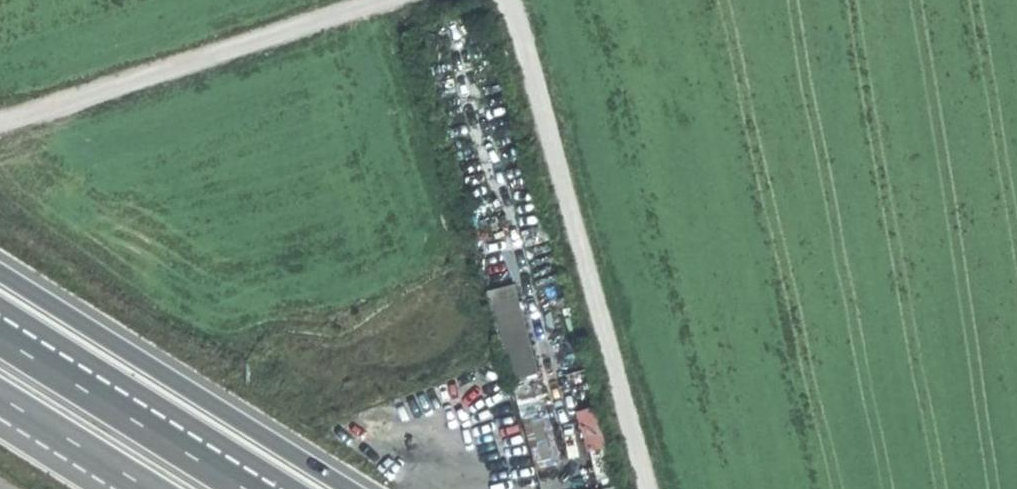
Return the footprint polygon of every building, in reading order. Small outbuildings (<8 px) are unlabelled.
[(545,394),(522,401),(542,468),(565,461),(545,394)] [(603,485),(616,484),(612,446),(599,447),(603,485)]
